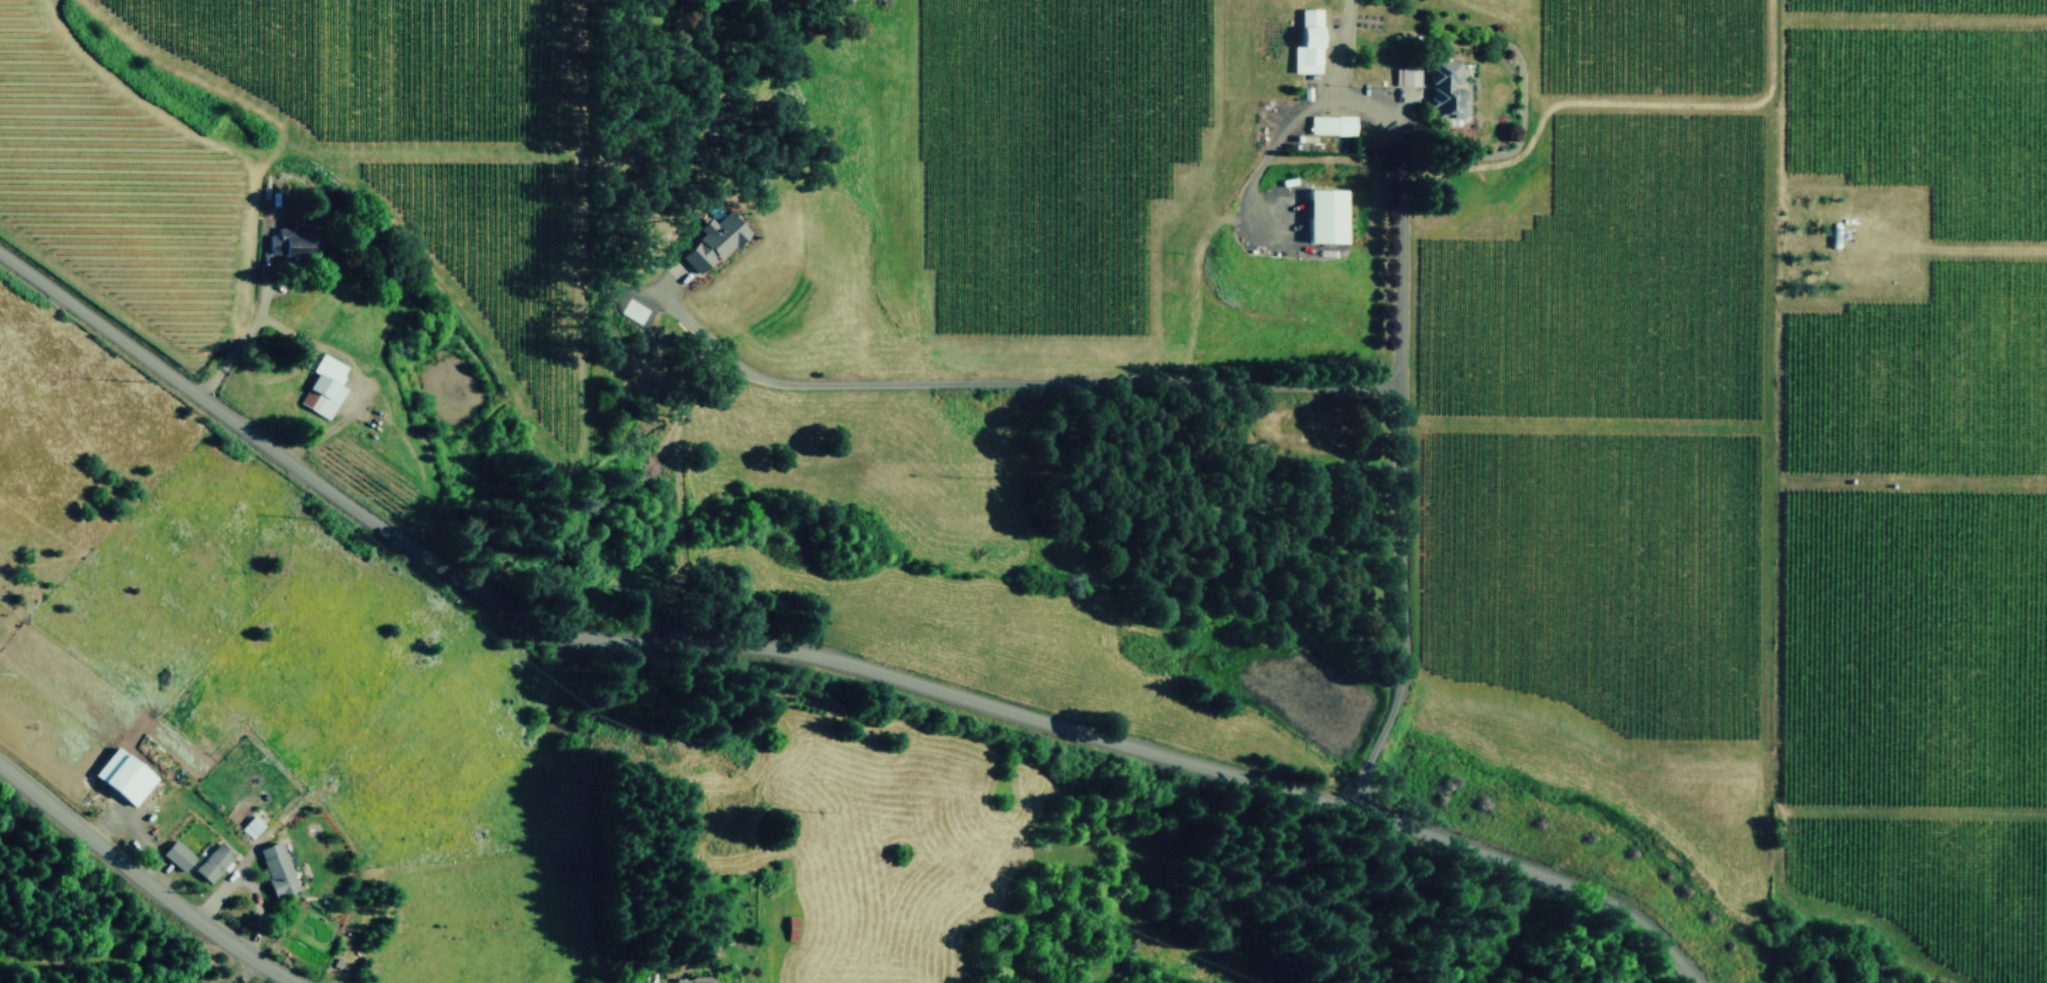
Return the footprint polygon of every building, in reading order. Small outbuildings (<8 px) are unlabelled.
[(1303,45),(1295,45),(1295,71),(1322,72),(1323,7),(1303,7),(1303,45)] [(1460,60),(1432,59),(1431,82),(1432,82),(1431,115),(1444,115),(1444,114),(1465,114),(1465,104),(1463,104),(1464,84),(1459,84),(1460,60)] [(1420,84),(1420,67),(1397,66),(1396,84),(1420,84)] [(1312,133),(1356,133),(1356,114),(1312,114),(1312,133)] [(1310,241),(1347,242),(1348,188),(1311,187),(1310,241)] [(698,272),(717,255),(720,258),(750,231),(729,209),(716,222),(710,216),(700,225),(706,232),(681,254),(698,272)] [(322,254),(322,229),(307,229),(307,224),(280,224),(280,233),(272,233),(272,254),(322,254)] [(331,418),(347,387),(340,383),(349,365),(325,352),(316,369),(318,371),(301,402),(331,418)] [(134,804),(156,776),(115,745),(93,774),(134,804)] [(253,838),(265,824),(254,814),(242,828),(253,838)] [(196,855),(175,837),(162,853),(184,870),(196,855)] [(300,888),(278,839),(257,849),(278,897),(300,888)] [(210,881),(235,854),(220,840),(195,867),(210,881)]
